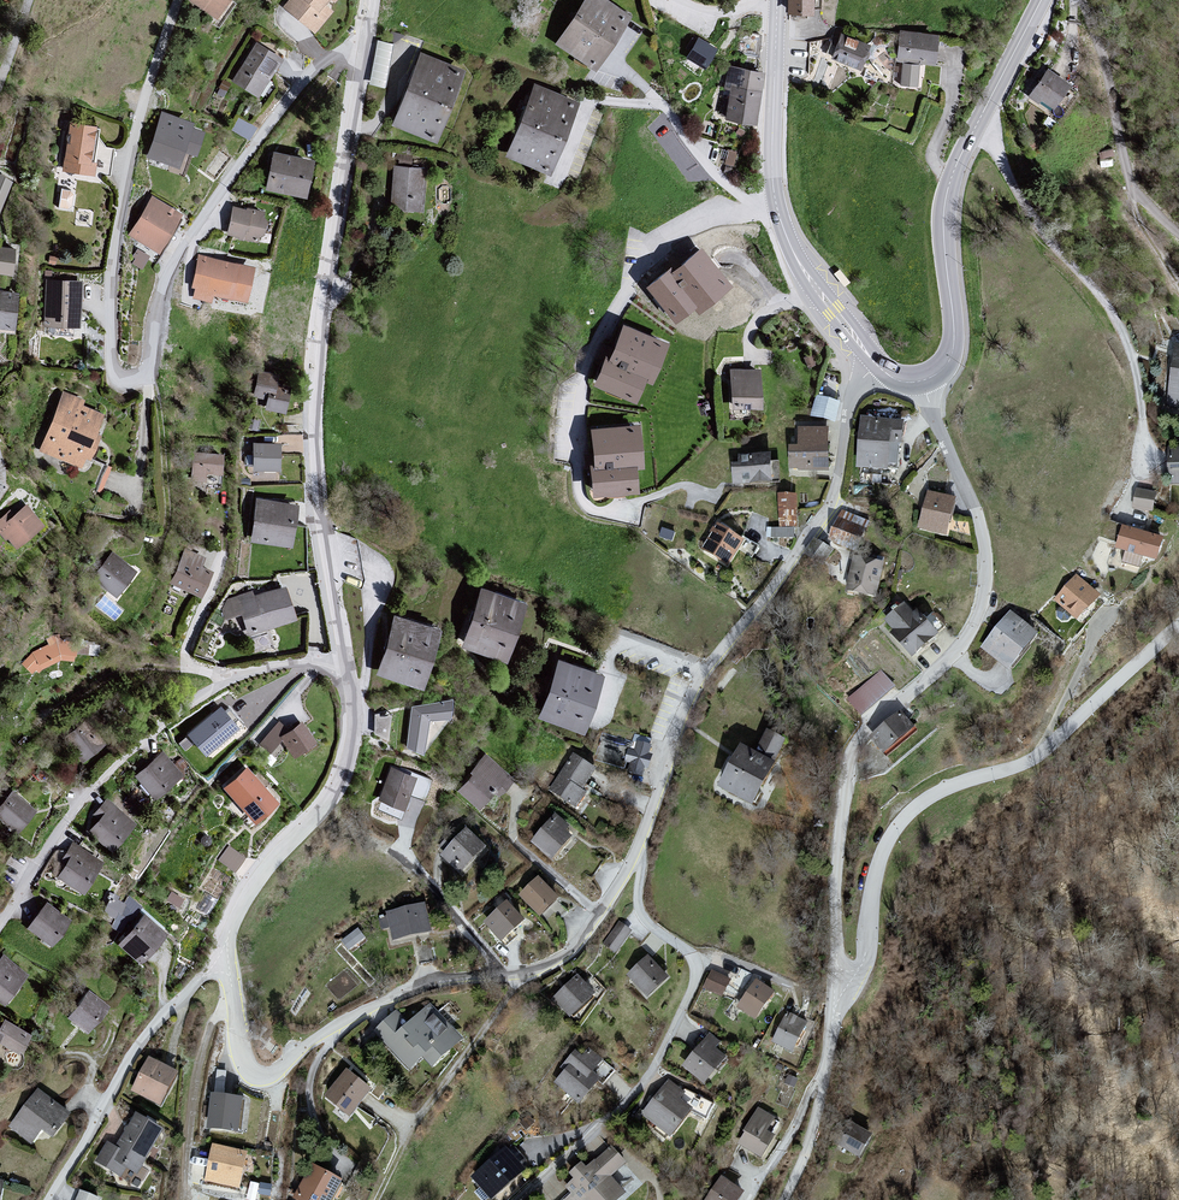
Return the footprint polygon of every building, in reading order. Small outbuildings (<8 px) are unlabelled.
[(185,1),(214,20),(227,0),(186,0),(185,1)] [(280,8),(312,34),(338,0),(287,0),(280,8)] [(552,42),(592,69),(628,16),(603,0),(581,0),(552,42)] [(785,15),(808,15),(809,0),(785,0),(785,15)] [(839,31),(827,55),(854,67),(865,43),(839,31)] [(934,34),(897,31),(895,60),(932,63),(934,34)] [(713,47),(697,37),(685,60),(703,70),(713,47)] [(369,82),(384,85),(393,41),(378,38),(369,82)] [(253,43),(230,81),(257,96),(279,59),(253,43)] [(417,53),(389,125),(433,143),(460,72),(417,53)] [(916,65),(899,64),(897,84),(914,87),(916,65)] [(731,66),(724,119),(753,125),(760,71),(731,66)] [(1067,84),(1044,68),(1028,92),(1048,108),(1067,84)] [(575,100),(531,84),(502,154),(544,175),(575,100)] [(162,110),(146,156),(179,167),(185,151),(197,155),(205,131),(193,127),(195,121),(162,110)] [(252,136),(257,123),(238,116),(233,129),(252,136)] [(93,127),(68,122),(60,171),(86,175),(93,127)] [(310,159),(270,151),(261,189),(303,198),(310,159)] [(386,208),(421,211),(424,170),(390,165),(386,208)] [(74,206),(76,191),(62,189),(60,205),(74,206)] [(178,214),(148,196),(125,235),(155,253),(178,214)] [(231,207),(224,234),(254,242),(261,214),(231,207)] [(703,242),(645,284),(674,324),(695,309),(698,313),(735,287),(703,242)] [(0,247),(0,275),(12,277),(16,250),(0,247)] [(251,267),(196,255),(186,297),(209,302),(211,296),(243,303),(251,267)] [(80,282),(43,280),(41,328),(76,329),(80,282)] [(17,330),(18,292),(0,291),(0,329),(17,330)] [(619,323),(588,381),(634,403),(666,344),(619,323)] [(1164,412),(1178,413),(1178,346),(1172,345),(1164,412)] [(758,366),(729,371),(730,413),(759,408),(758,366)] [(275,374),(257,370),(251,401),(264,404),(264,412),(282,415),(286,394),(275,389),(275,374)] [(61,393),(36,453),(80,469),(100,415),(81,406),(82,401),(61,393)] [(816,397),(810,418),(833,427),(840,405),(816,397)] [(904,424),(861,420),(858,469),(901,473),(904,424)] [(636,424),(586,429),(588,496),(637,493),(636,424)] [(797,430),(797,449),(789,450),(791,473),(828,473),(826,430),(797,430)] [(279,445),(251,444),(249,471),(278,473),(279,445)] [(1165,451),(1164,485),(1178,486),(1178,451),(1165,451)] [(220,456),(190,454),(187,481),(204,483),(205,475),(219,475),(220,456)] [(773,487),(770,459),(731,461),(734,489),(773,487)] [(1133,509),(1152,512),(1154,495),(1136,490),(1133,509)] [(957,500),(927,493),(917,531),(947,538),(957,500)] [(795,497),(777,496),(777,529),(797,528),(795,497)] [(296,504),(254,498),(248,542),(289,548),(296,504)] [(13,549),(40,525),(23,505),(0,525),(0,535),(13,549)] [(841,509),(833,538),(863,546),(871,517),(841,509)] [(715,525),(700,551),(726,569),(742,542),(715,525)] [(1113,551),(1123,554),(1120,564),(1138,570),(1140,559),(1156,561),(1162,541),(1120,530),(1113,551)] [(183,550),(167,584),(198,598),(211,564),(183,550)] [(90,579),(111,597),(132,573),(112,555),(90,579)] [(845,593),(875,600),(883,565),(854,558),(845,593)] [(1076,576),(1052,601),(1077,623),(1101,598),(1076,576)] [(457,646),(501,660),(521,601),(476,586),(457,646)] [(238,615),(246,638),(295,620),(282,587),(252,596),(250,592),(226,600),(219,610),(221,620),(238,615)] [(904,602),(875,627),(909,662),(936,637),(904,602)] [(1011,609),(979,648),(1008,675),(1036,634),(1011,609)] [(417,687),(435,628),(393,617),(373,673),(417,687)] [(22,660),(32,673),(75,655),(64,641),(22,660)] [(600,672),(554,657),(534,717),(579,733),(600,672)] [(880,673),(845,702),(860,717),(894,689),(880,673)] [(447,719),(450,698),(409,707),(403,747),(420,754),(428,720),(447,719)] [(207,755),(240,725),(219,702),(186,733),(207,755)] [(898,714),(866,740),(883,758),(916,732),(898,714)] [(375,716),(375,738),(390,738),(390,716),(375,716)] [(277,722),(258,744),(269,752),(279,742),(295,754),(311,742),(299,722),(277,722)] [(77,764),(102,745),(85,724),(58,742),(77,764)] [(744,743),(717,789),(752,807),(772,769),(784,741),(765,734),(757,752),(744,743)] [(651,746),(635,740),(633,743),(602,735),(594,760),(628,775),(641,780),(651,746)] [(159,751),(130,776),(150,800),(181,775),(159,751)] [(596,771),(571,756),(548,790),(575,811),(587,792),(584,790),(596,771)] [(485,757),(453,788),(478,811),(508,779),(485,757)] [(243,766),(219,789),(250,824),(274,803),(243,766)] [(414,777),(387,767),(376,800),(399,811),(414,777)] [(0,802),(0,822),(13,834),(33,811),(10,791),(0,802)] [(82,829),(109,852),(132,824),(105,800),(82,829)] [(555,818),(530,845),(550,863),(576,835),(555,818)] [(464,832),(439,858),(459,877),(484,850),(464,832)] [(220,857),(236,868),(246,854),(229,843),(220,857)] [(101,864),(76,847),(55,879),(81,895),(101,864)] [(517,899),(538,920),(558,901),(537,880),(517,899)] [(120,925),(142,903),(131,891),(123,899),(116,892),(102,907),(120,925)] [(41,904),(24,930),(48,948),(66,922),(41,904)] [(506,905),(482,926),(500,946),(524,924),(506,905)] [(423,906),(385,917),(391,945),(429,935),(423,906)] [(141,914),(114,944),(135,965),(161,934),(141,914)] [(618,950),(633,928),(618,919),(604,941),(618,950)] [(350,949),(367,936),(359,926),(342,939),(350,949)] [(0,959),(0,1005),(1,1006),(25,977),(2,957),(0,959)] [(644,958),(625,978),(647,999),(665,980),(644,958)] [(729,981),(711,973),(702,991),(721,1000),(729,981)] [(593,1000),(572,980),(550,1002),(569,1021),(593,1000)] [(773,996),(754,984),(736,1010),(754,1022),(773,996)] [(62,1017),(84,1033),(104,1006),(84,990),(62,1017)] [(429,1007),(410,1024),(397,1014),(373,1034),(410,1072),(418,1062),(430,1072),(461,1042),(429,1007)] [(805,1025),(786,1013),(771,1042),(790,1054),(805,1025)] [(15,1056),(26,1036),(0,1020),(0,1047),(15,1056)] [(719,1044),(708,1035),(680,1069),(703,1087),(725,1061),(714,1050),(719,1044)] [(601,1064),(587,1052),(577,1054),(553,1086),(577,1106),(600,1084),(591,1075),(601,1064)] [(178,1076),(148,1058),(128,1095),(158,1109),(178,1076)] [(367,1093),(345,1075),(323,1102),(347,1121),(367,1093)] [(683,1096),(666,1081),(639,1116),(666,1141),(689,1110),(678,1100),(683,1096)] [(28,1148),(40,1135),(48,1140),(68,1116),(39,1094),(5,1132),(28,1148)] [(242,1101),(210,1097),(204,1130),(237,1135),(242,1101)] [(775,1120),(756,1108),(733,1145),(758,1160),(773,1138),(765,1134),(775,1120)] [(163,1132),(134,1115),(114,1149),(107,1145),(93,1164),(127,1186),(163,1132)] [(872,1138),(849,1125),(835,1148),(860,1163),(872,1138)] [(238,1192),(245,1155),(211,1147),(201,1184),(238,1192)] [(609,1150),(584,1170),(579,1165),(566,1175),(571,1182),(562,1189),(569,1197),(565,1199),(619,1199),(623,1197),(610,1181),(624,1164),(609,1150)] [(469,1180),(486,1199),(493,1199),(523,1174),(505,1152),(469,1180)] [(311,1168),(292,1199),(333,1199),(341,1184),(311,1168)] [(741,1196),(718,1178),(701,1199),(738,1199),(741,1196)] [(271,1199),(274,1185),(252,1181),(249,1196),(271,1199)]
